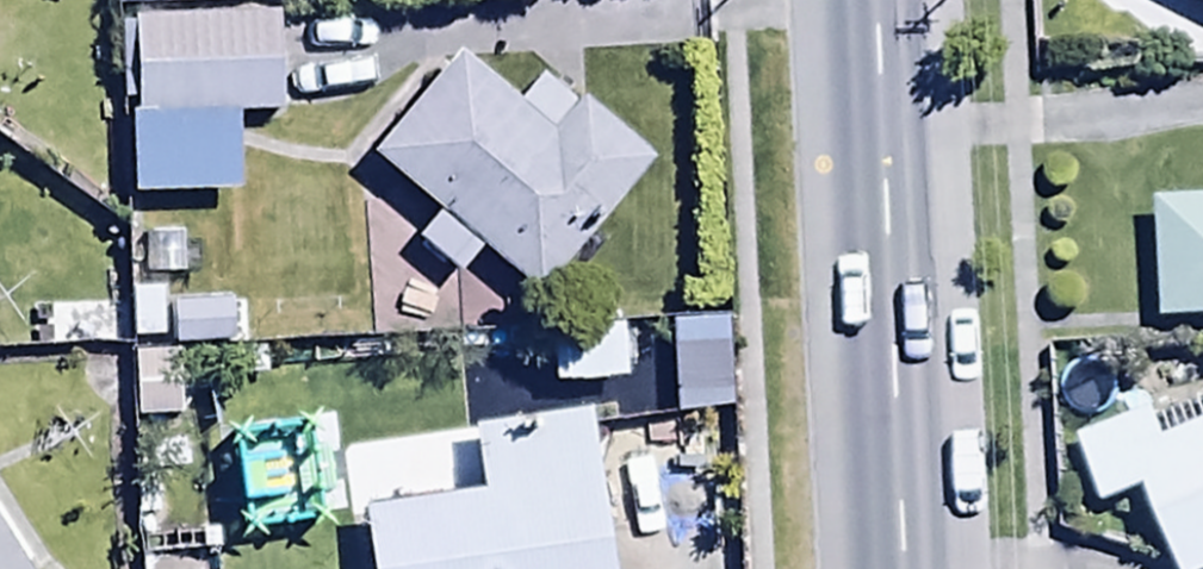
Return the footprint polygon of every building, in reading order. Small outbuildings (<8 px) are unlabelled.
[(1202,14),(1202,0),(1178,0),(1202,14)] [(280,21),(136,23),(138,202),(237,201),(236,121),(281,120),(280,21)] [(531,304),(652,167),(549,77),(517,114),(459,63),(373,161),(445,223),(419,252),(457,285),(479,259),(531,304)] [(1163,327),(1202,326),(1202,208),(1158,210),(1163,327)] [(234,310),(171,312),(173,354),(235,352),(234,310)] [(1079,448),(1106,515),(1146,499),(1175,568),(1202,568),(1202,398),(1079,448)] [(593,419),(473,436),(482,503),(366,519),(373,568),(614,568),(593,419)] [(0,522),(0,568),(30,568),(0,522)]
